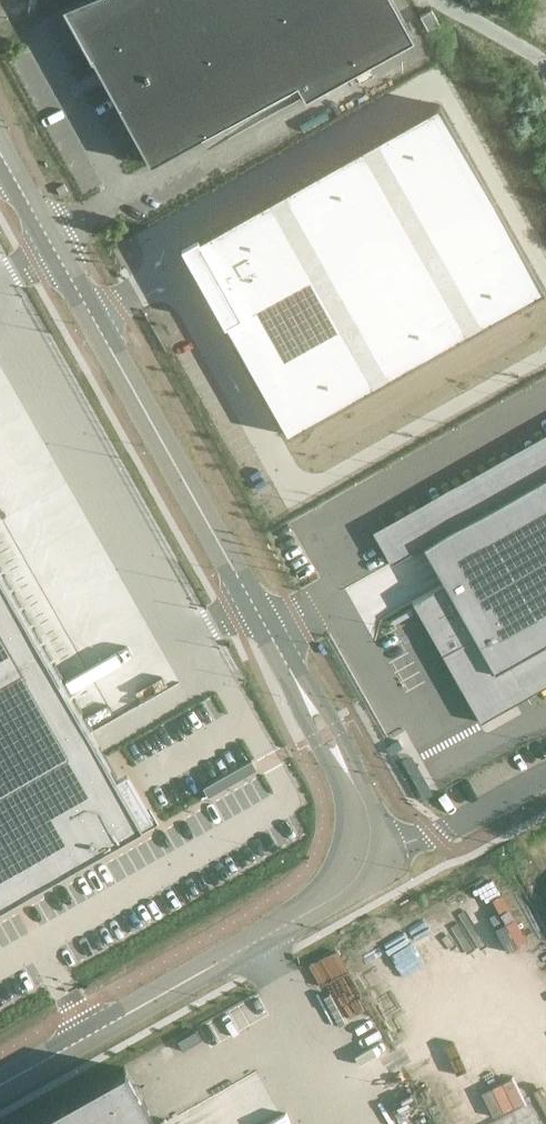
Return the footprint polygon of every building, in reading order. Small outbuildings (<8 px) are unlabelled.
[(93,57),(151,163),(202,135),(298,82),(306,98),(414,36),(393,0),(75,0),(62,6),(91,58),(93,57)] [(432,9),(420,15),(428,29),(439,23),(432,9)] [(196,236),(180,245),(182,249),(288,435),(544,290),(438,104),(198,240),(196,236)] [(412,601),(413,601),(413,602),(418,599),(420,603),(421,605),(443,645),(448,653),(472,639),(475,637),(476,639),(495,672),(545,643),(545,474),(449,529),(471,568),(425,594),(412,601)] [(140,821),(115,777),(106,782),(0,586),(0,901),(140,821)] [(143,1099),(142,1097),(141,1098),(125,1068),(124,1067),(107,1077),(23,1123),(157,1123),(143,1099)]
